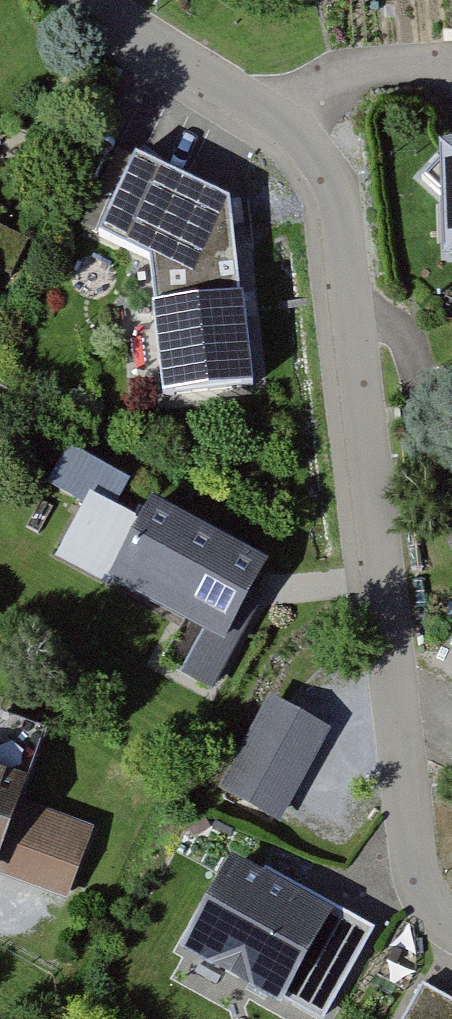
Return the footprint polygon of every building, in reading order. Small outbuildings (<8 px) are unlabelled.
[(443,153),(446,257),(451,256),(451,153),(443,153)] [(231,202),(137,159),(101,242),(151,262),(169,400),(253,392),(231,202)] [(137,485),(72,453),(53,490),(93,509),(69,559),(195,622),(169,674),(224,701),(269,609),(253,601),(271,564),(148,503),(138,524),(122,516),(137,485)] [(329,738),(272,710),(227,803),(284,831),(329,738)] [(62,906),(95,823),(20,793),(40,741),(0,725),(0,882),(62,906)] [(236,866),(186,956),(302,1018),(335,1018),(377,942),(236,866)] [(435,993),(418,1018),(451,1018),(451,1005),(435,993)]
